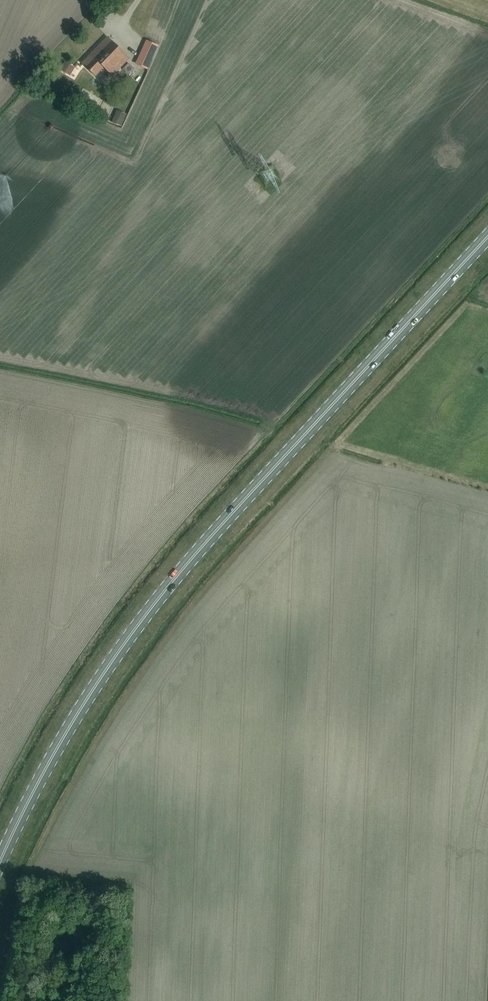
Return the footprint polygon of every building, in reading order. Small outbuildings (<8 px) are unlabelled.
[(95,76),(103,67),(112,75),(130,58),(108,37),(90,55),(91,55),(83,64),(95,76)] [(159,45),(147,40),(136,64),(147,69),(159,45)] [(65,61),(60,70),(65,73),(70,64),(65,61)] [(120,124),(124,115),(113,110),(109,119),(120,124)] [(339,362),(346,349),(342,347),(336,361),(339,362)]
